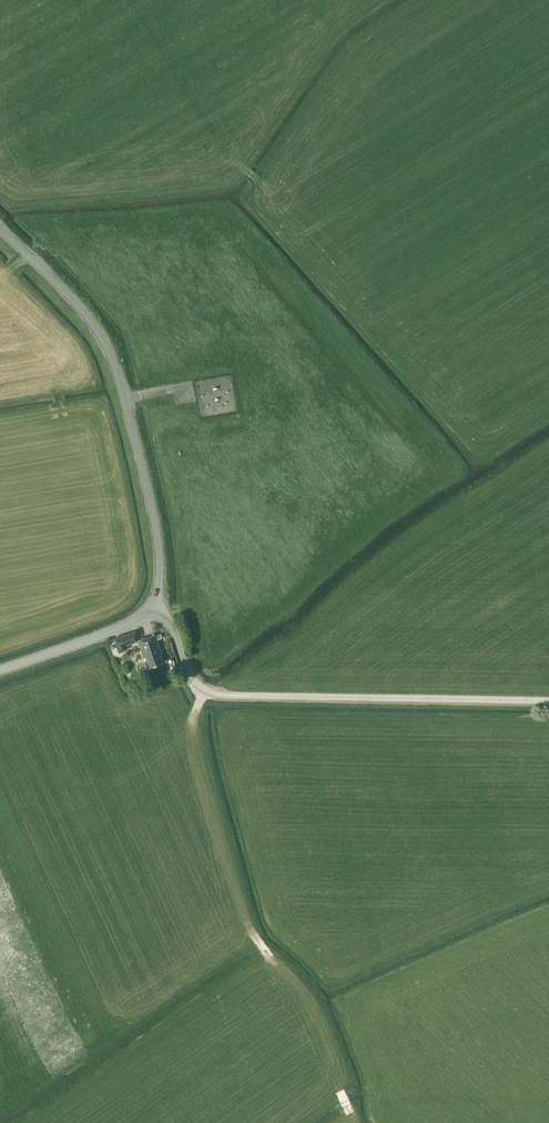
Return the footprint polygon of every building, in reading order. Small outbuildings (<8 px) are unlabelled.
[(231,372),(194,379),(201,418),(238,412),(231,372)] [(154,635),(138,640),(135,631),(114,638),(119,652),(126,650),(124,645),(138,641),(144,658),(146,657),(149,667),(161,662),(159,655),(161,654),(154,635)]
